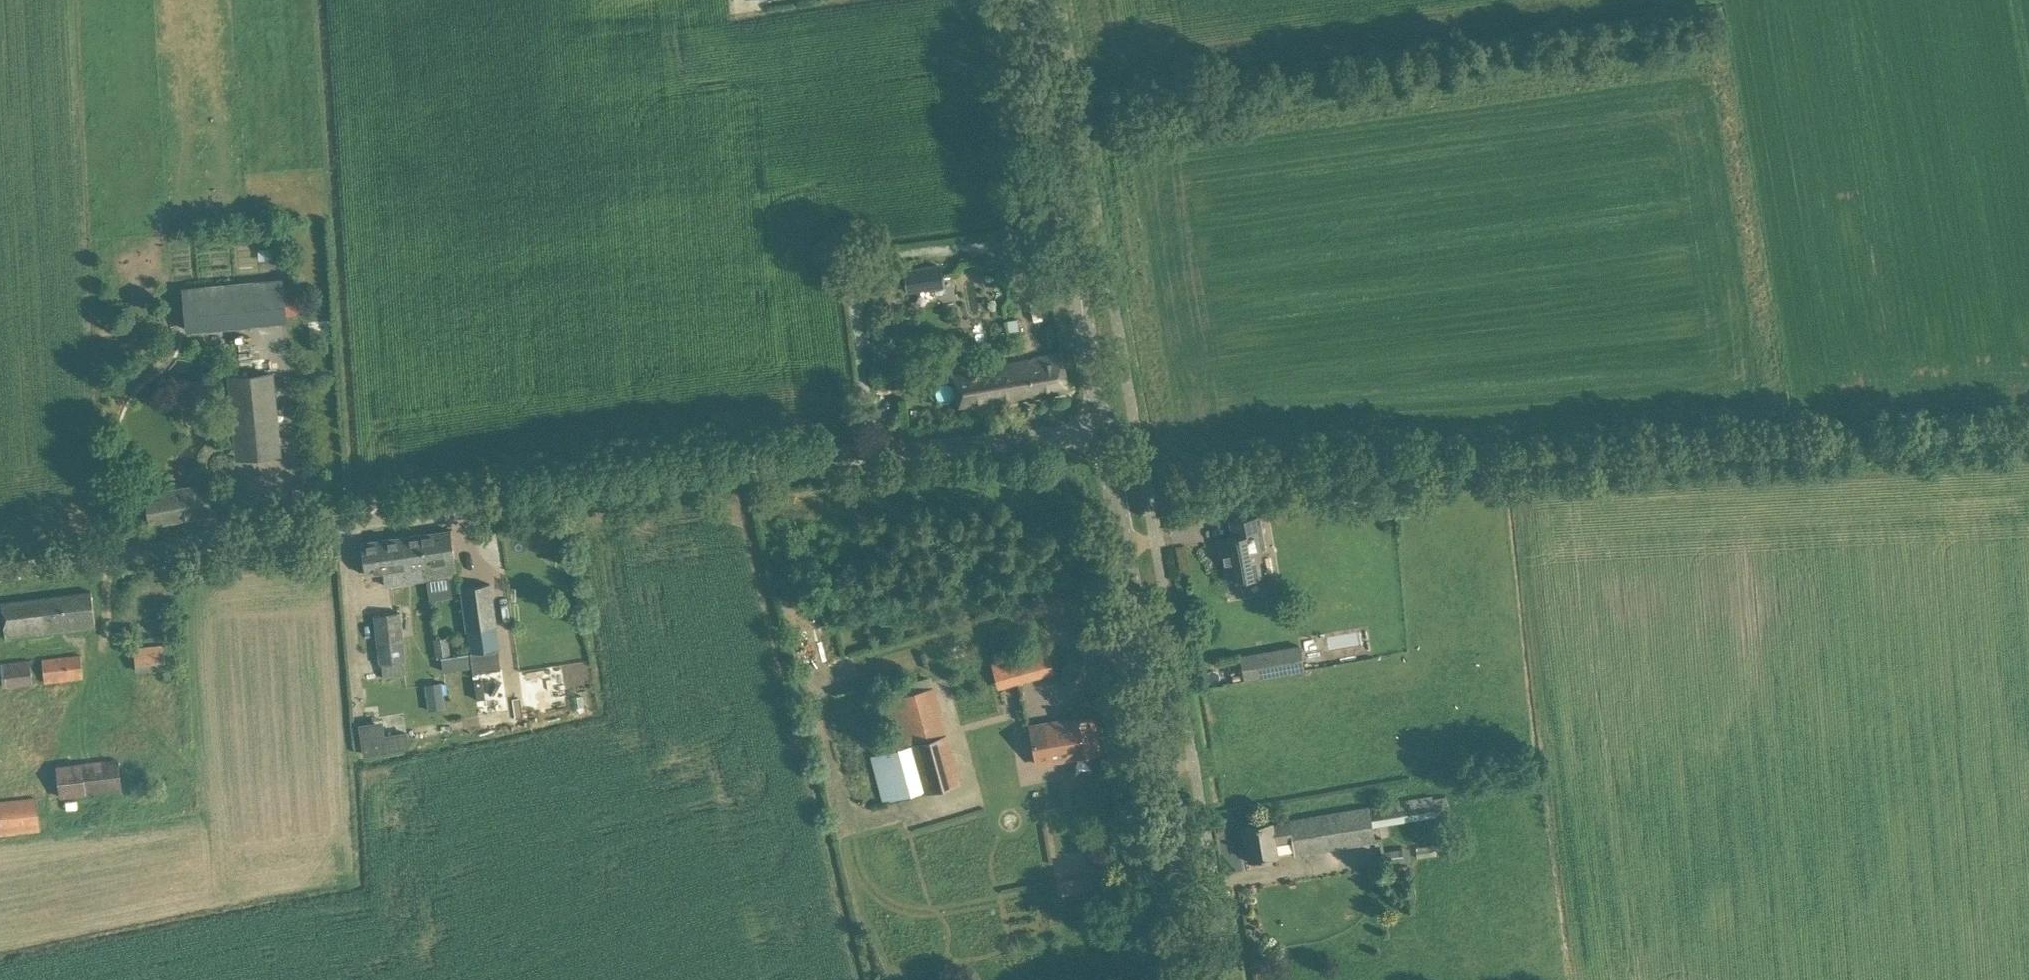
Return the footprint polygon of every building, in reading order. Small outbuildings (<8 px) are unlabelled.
[(284,277),(182,287),(186,329),(288,319),(284,277)] [(1019,329),(1017,318),(1007,319),(1009,331),(1019,329)] [(1061,352),(954,370),(960,407),(1068,390),(1061,352)] [(900,358),(874,361),(877,383),(902,380),(900,358)] [(279,448),(277,428),(272,373),(230,377),(234,416),(236,436),(249,435),(250,451),(279,448)] [(213,514),(208,483),(147,492),(151,523),(213,514)] [(1237,580),(1257,577),(1260,576),(1256,550),(1265,548),(1259,516),(1231,521),(1233,536),(1218,539),(1221,555),(1223,555),(1227,578),(1237,577),(1237,580)] [(458,574),(454,549),(451,529),(420,533),(425,564),(422,564),(424,579),(458,574)] [(393,583),(424,579),(422,564),(425,564),(420,533),(361,542),(366,574),(391,570),(393,583)] [(496,626),(497,626),(491,583),(461,587),(470,651),(499,647),(496,626)] [(96,627),(94,610),(92,591),(2,602),(6,637),(96,627)] [(374,614),(379,664),(381,663),(383,676),(404,674),(403,660),(405,660),(400,611),(374,614)] [(448,636),(433,638),(435,656),(450,654),(448,636)] [(136,672),(167,668),(165,643),(133,647),(136,672)] [(1246,679),(1307,668),(1302,643),(1241,654),(1246,679)] [(995,661),(1001,686),(1060,671),(1054,645),(995,661)] [(45,680),(84,676),(81,654),(43,659),(45,680)] [(4,685),(33,682),(31,660),(1,663),(4,685)] [(961,780),(933,687),(917,692),(914,680),(895,686),(898,696),(884,700),(897,746),(869,754),(884,803),(961,780)] [(430,710),(448,707),(443,681),(426,684),(430,710)] [(1037,763),(1055,760),(1075,756),(1075,754),(1100,750),(1094,716),(1069,721),(1068,719),(1031,725),(1037,763)] [(412,749),(409,732),(387,736),(384,721),(360,725),(365,757),(412,749)] [(61,796),(123,789),(119,759),(57,766),(61,796)] [(41,827),(37,798),(0,802),(0,831),(41,827)] [(1295,853),(1376,840),(1371,807),(1292,820),(1292,821),(1271,825),(1270,823),(1245,827),(1250,859),(1277,854),(1275,842),(1293,839),(1295,853)] [(1417,858),(1437,855),(1436,844),(1415,846),(1417,858)] [(1385,865),(1411,860),(1409,847),(1382,850),(1385,865)]
